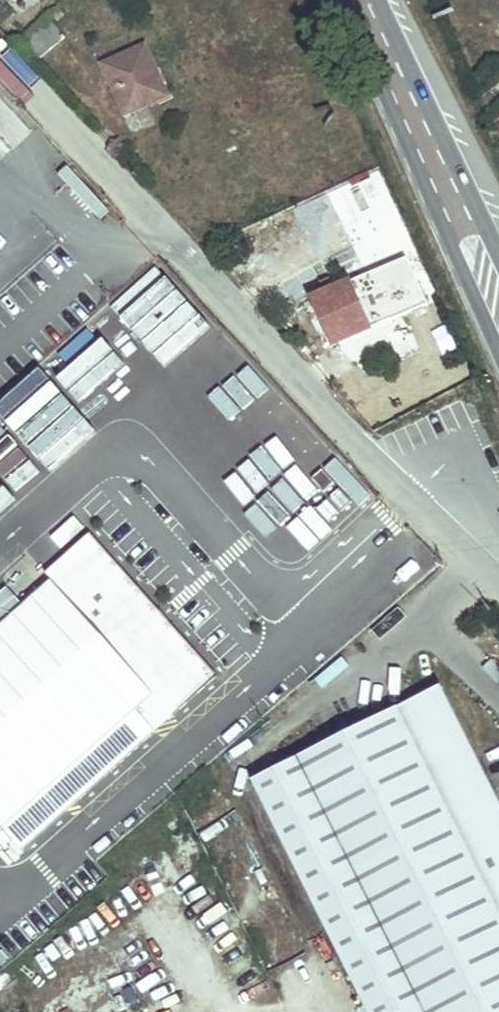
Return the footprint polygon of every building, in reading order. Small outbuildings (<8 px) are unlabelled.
[(39,59),(65,37),(48,17),(22,39),(39,59)] [(159,86),(151,69),(154,68),(144,46),(103,65),(125,115),(156,101),(151,90),(159,86)] [(156,101),(167,96),(154,68),(151,69),(159,86),(151,90),(156,101)] [(296,210),(257,229),(265,246),(281,279),(296,271),(291,260),(315,248),(296,210)] [(426,306),(404,257),(310,299),(331,348),(426,306)] [(211,324),(156,264),(0,406),(0,477),(2,479),(1,481),(10,490),(30,471),(39,480),(211,324)] [(226,343),(217,352),(242,380),(252,371),(226,343)] [(254,374),(244,385),(272,410),(281,400),(254,374)] [(231,422),(192,456),(223,492),(244,472),(250,478),(267,462),(231,422)] [(342,468),(269,543),(291,565),(364,490),(342,468)] [(125,750),(133,759),(141,751),(147,757),(188,720),(175,705),(214,671),(98,539),(0,625),(0,859),(125,750)] [(240,769),(363,1011),(498,1011),(498,818),(427,674),(240,769)]
